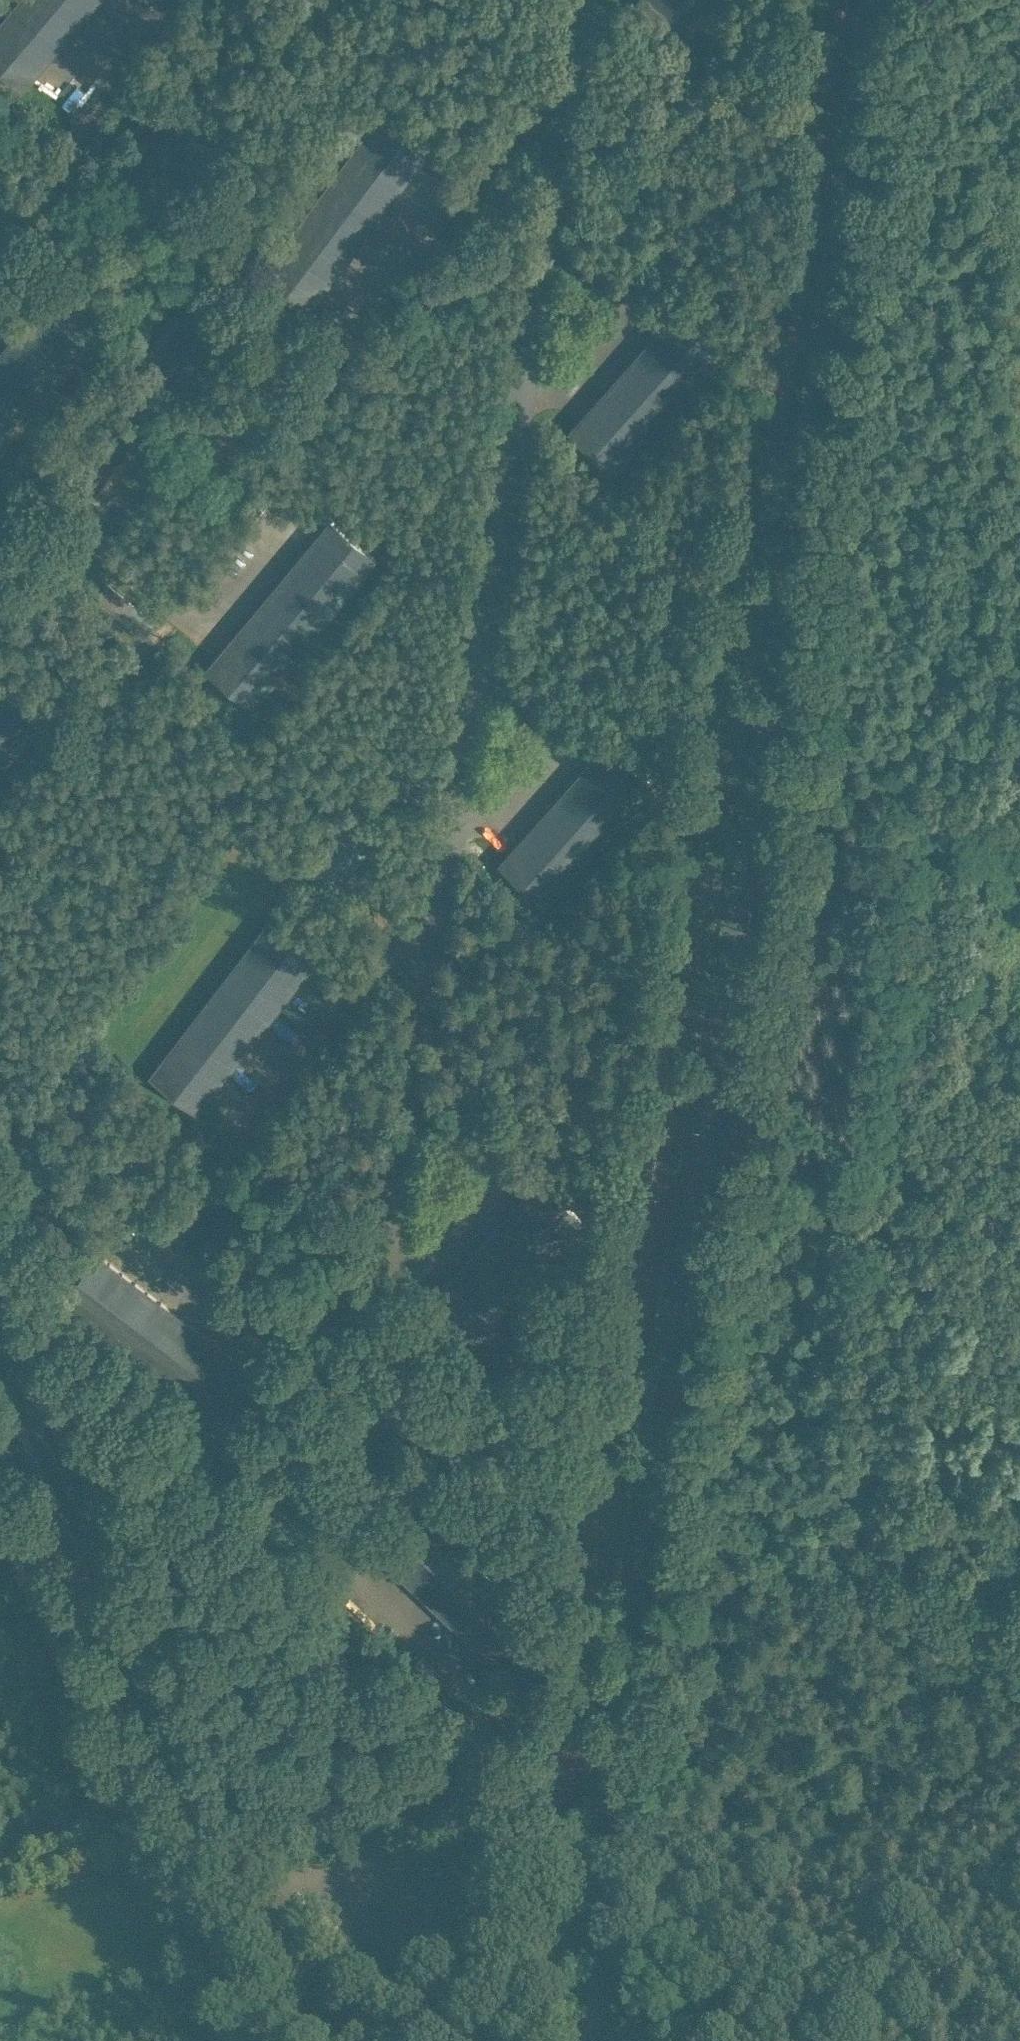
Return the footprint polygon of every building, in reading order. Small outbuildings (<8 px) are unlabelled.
[(98,0),(20,0),(0,24),(0,68),(24,88),(34,76),(98,0)] [(71,90),(79,99),(98,82),(90,73),(71,90)] [(318,298),(416,167),(425,155),(378,120),(262,274),(309,310),(318,298)] [(668,321),(578,422),(571,431),(615,470),(722,350),(678,310),(668,321)] [(11,330),(0,325),(0,335),(7,338),(11,330)] [(300,532),(312,513),(304,508),(292,527),(300,532)] [(324,530),(218,656),(208,668),(254,706),(377,558),(332,520),(324,530)] [(511,852),(501,863),(545,903),(652,783),(608,743),(601,751),(511,852)] [(208,1098),(309,968),(317,957),(270,921),(152,1074),(199,1110),(208,1098)] [(541,1179),(442,1289),(434,1299),(478,1339),(585,1219),(541,1179)] [(242,1361),(109,1261),(98,1252),(62,1300),(216,1416),(252,1369),(242,1361)] [(388,1559),(483,1650),(493,1660),(534,1618),(418,1506),(377,1549),(381,1553),(388,1559)]
